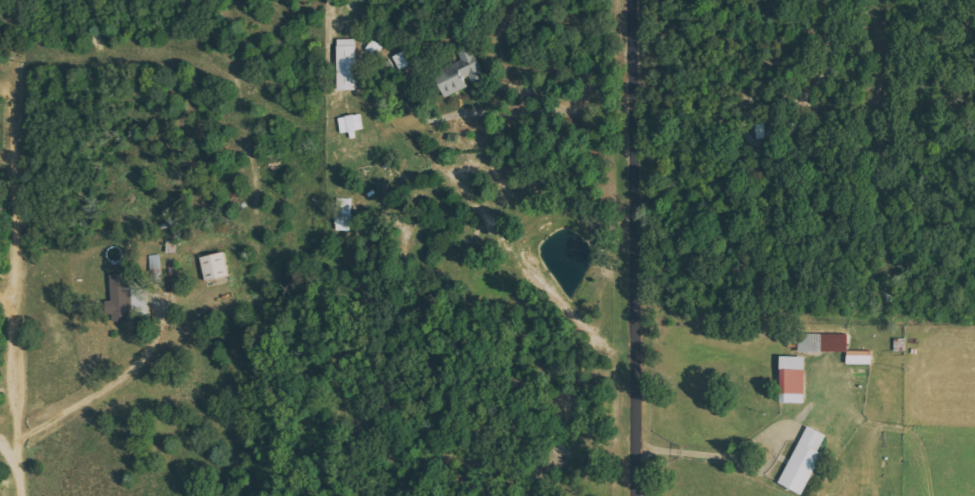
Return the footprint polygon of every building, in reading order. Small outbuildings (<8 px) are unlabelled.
[(357,39),(338,39),(339,90),(357,90),(357,39)] [(441,84),(446,97),(470,87),(469,84),(487,77),(474,47),(458,53),(467,74),(441,84)] [(339,117),(341,133),(364,130),(362,114),(339,117)] [(353,199),(337,198),(336,231),(352,231),(353,199)] [(229,277),(226,253),(202,257),(205,281),(229,277)] [(849,351),(849,334),(799,335),(800,352),(849,351)] [(872,364),(873,351),(848,351),(848,364),(872,364)] [(805,403),(806,357),(783,357),(782,403),(805,403)] [(824,453),(820,451),(827,435),(807,426),(780,484),(804,495),(824,453)]
